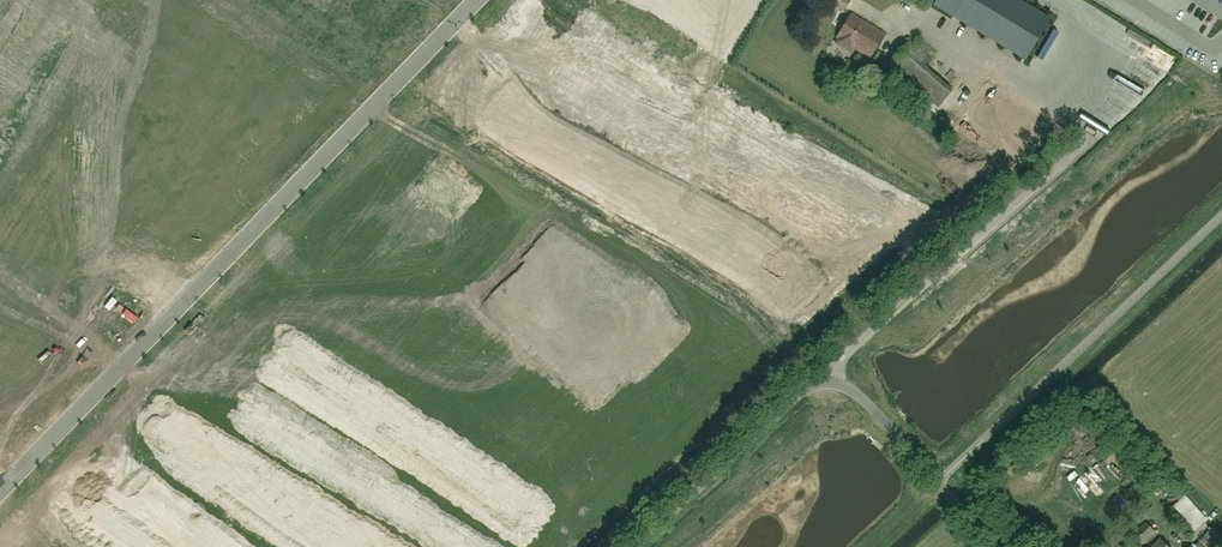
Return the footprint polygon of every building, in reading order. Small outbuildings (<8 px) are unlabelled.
[(851,0),(823,0),(844,12),(851,0)] [(1025,60),(1050,19),(1018,0),(937,0),(933,6),(1025,60)] [(853,50),(855,48),(870,57),(884,34),(852,14),(837,37),(839,38),(838,41),(839,44),(850,51),(853,50)] [(938,107),(953,90),(925,66),(931,59),(910,40),(904,47),(889,64),(938,107)] [(1142,545),(1156,532),(1147,522),(1133,535),(1142,545)]
